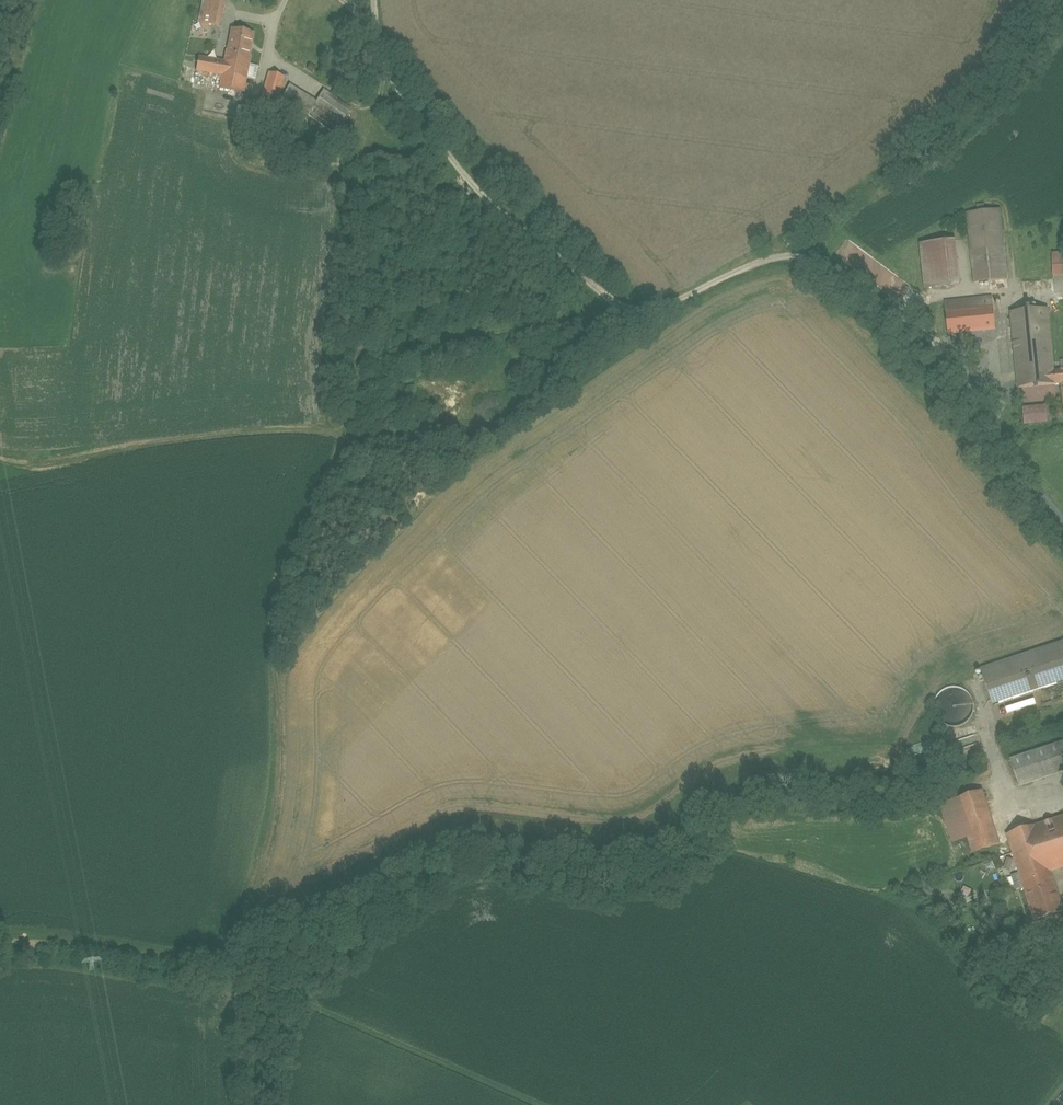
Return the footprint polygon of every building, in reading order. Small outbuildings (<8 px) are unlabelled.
[(224,0),(202,0),(198,23),(219,27),(224,0)] [(245,92),(254,33),(229,29),(224,60),(221,76),(219,88),(245,92)] [(221,76),(224,60),(198,56),(195,71),(221,76)] [(285,76),(269,72),(263,95),(279,99),(285,76)] [(312,97),(291,85),(285,95),(306,107),(312,97)] [(335,101),(329,120),(336,123),(334,129),(344,132),(350,115),(335,109),(340,95),(327,90),(324,97),(335,101)] [(1000,209),(967,213),(974,281),(1007,278),(1000,209)] [(954,241),(921,244),(925,288),(958,285),(954,241)] [(1054,253),(1054,273),(1062,273),(1062,252),(1054,253)] [(992,297),(945,302),(949,335),(996,330),(992,297)] [(1047,309),(1010,313),(1018,387),(1055,383),(1054,370),(1047,309)] [(1054,370),(1055,383),(1062,383),(1061,369),(1054,370)] [(1045,405),(1022,407),(1024,426),(1047,423),(1045,405)] [(983,668),(995,703),(1062,681),(1062,641),(983,668)] [(1009,758),(1018,786),(1062,771),(1062,740),(1009,758)] [(982,789),(941,803),(954,841),(968,836),(973,852),(1001,843),(982,789)] [(1062,864),(1062,815),(1036,825),(1051,868),(1062,864)] [(1007,835),(1036,918),(1062,909),(1062,903),(1051,868),(1036,825),(1007,835)]
